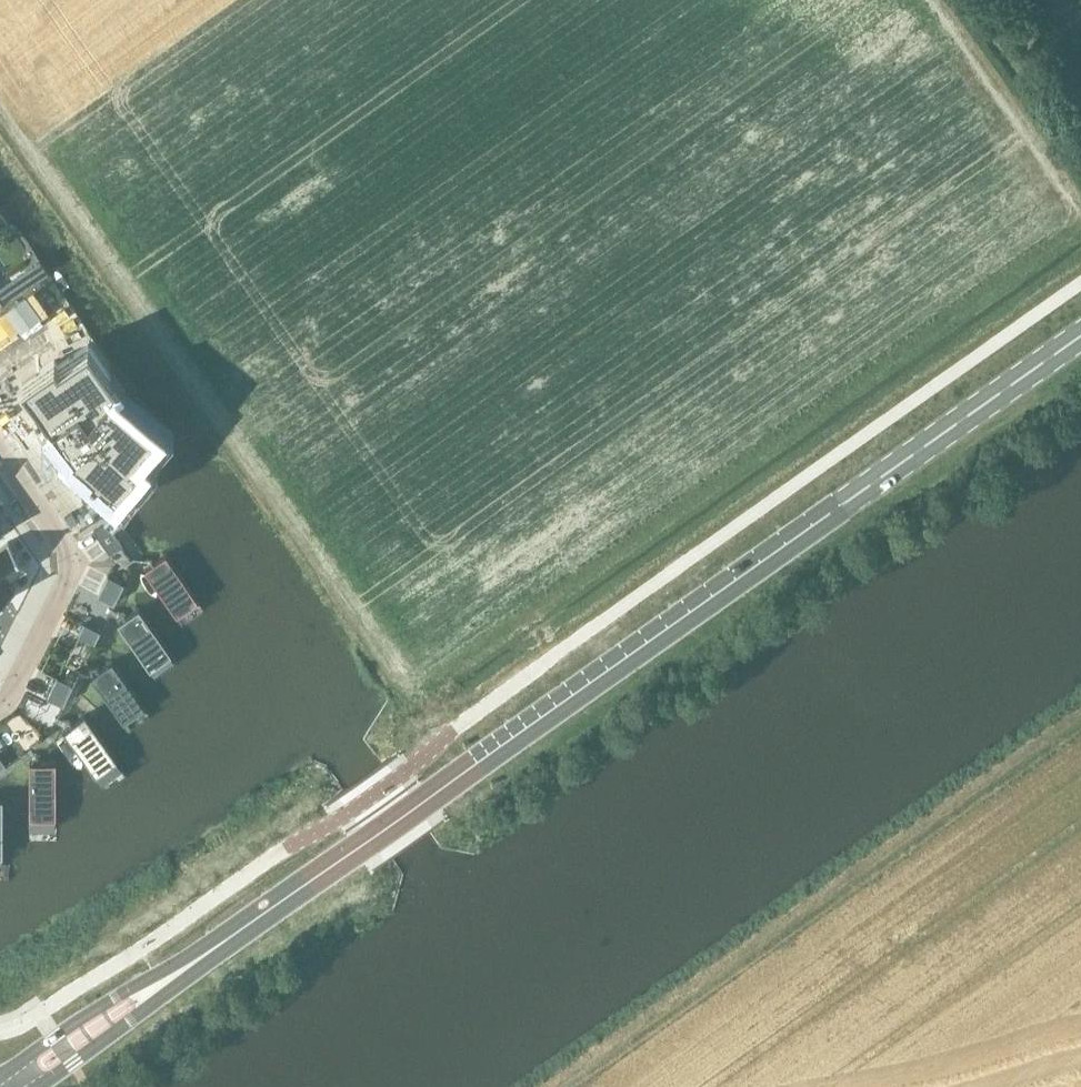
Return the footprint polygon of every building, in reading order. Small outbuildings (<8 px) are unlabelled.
[(54,360),(22,382),(44,413),(46,412),(70,447),(67,451),(114,490),(139,460),(132,454),(155,427),(156,426),(151,422),(111,389),(115,384),(87,344),(57,365),(54,360)] [(144,593),(192,662),(219,607),(170,538),(118,512),(113,515),(145,561),(132,587),(144,593)] [(93,529),(109,552),(122,543),(106,521),(93,529)] [(7,581),(26,567),(8,541),(0,547),(0,600),(15,590),(14,589),(13,589),(7,581)] [(108,575),(98,595),(113,603),(123,583),(108,575)] [(108,635),(165,716),(192,662),(144,593),(132,587),(108,635)] [(84,623),(78,635),(94,642),(99,631),(84,623)] [(81,689),(138,770),(165,716),(108,635),(81,689)] [(72,685),(57,677),(47,697),(63,705),(72,685)] [(69,764),(69,839),(124,800),(138,770),(81,689),(54,744),(69,764)] [(16,802),(16,876),(69,839),(69,764),(54,744),(1,781),(16,802)] [(16,876),(16,802),(1,781),(0,782),(0,887),(16,876)]
